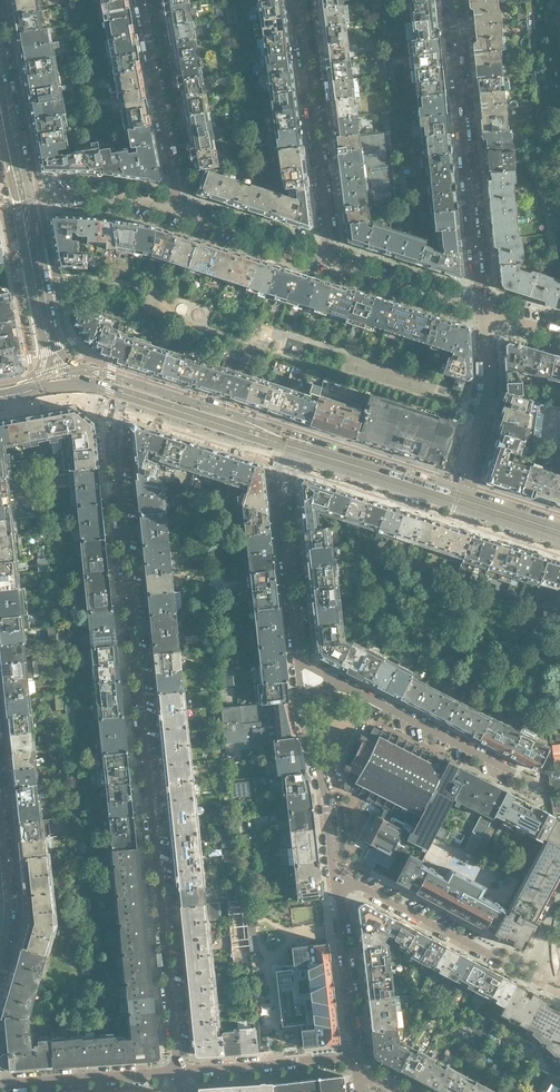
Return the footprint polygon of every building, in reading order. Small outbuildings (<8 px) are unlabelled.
[(37,0),(10,0),(13,16),(39,12),(37,0)] [(128,0),(120,0),(104,3),(101,3),(102,10),(105,9),(107,21),(131,17),(128,0)] [(185,0),(162,0),(163,8),(186,4),(185,0)] [(285,11),(284,10),(282,0),(258,3),(259,12),(262,12),(263,21),(285,18),(284,15),(286,14),(285,11)] [(342,0),(316,0),(317,10),(343,7),(342,0)] [(437,19),(435,0),(413,2),(413,12),(410,12),(411,21),(437,19)] [(494,0),(470,0),(469,0),(470,10),(470,11),(470,12),(471,12),(471,13),(472,13),(473,13),(495,11),(494,0)] [(532,15),(531,1),(524,2),(526,16),(532,15)] [(192,22),(190,12),(188,12),(186,4),(163,8),(166,26),(192,22)] [(236,5),(228,5),(229,21),(237,21),(236,5)] [(342,25),(341,17),(344,17),(343,7),(317,10),(320,28),(342,25)] [(497,19),(496,11),(496,10),(495,11),(473,13),(474,20),(474,21),(473,21),(473,22),(474,26),(500,24),(499,18),(497,19)] [(43,30),(42,30),(39,12),(13,16),(16,35),(43,30)] [(534,28),(532,15),(526,16),(527,29),(534,28)] [(134,35),(131,17),(107,21),(109,33),(106,34),(107,40),(134,35)] [(287,37),(285,23),(287,22),(287,20),(285,19),(285,18),(263,21),(264,31),(261,31),(262,40),(287,37)] [(438,32),(437,19),(411,21),(412,30),(415,30),(416,39),(438,37),(438,36),(440,35),(439,32),(438,32)] [(193,40),(191,32),(193,32),(192,22),(166,26),(170,44),(193,40)] [(499,37),(498,29),(501,29),(500,24),(474,26),(474,30),(474,31),(475,32),(476,39),(476,40),(498,37),(498,38),(499,37)] [(347,43),(346,33),(343,34),(342,25),(320,28),(320,29),(318,30),(319,33),(320,34),(322,46),(347,43)] [(535,42),(534,28),(527,29),(528,43),(535,42)] [(49,43),(46,29),(42,30),(43,30),(16,35),(19,49),(49,43)] [(137,53),(134,35),(107,40),(108,46),(111,45),(114,57),(137,53)] [(290,48),(289,47),(288,47),(287,37),(262,40),(264,49),(266,49),(267,58),(289,55),(289,51),(290,50),(290,48)] [(440,51),(438,37),(416,39),(411,40),(412,54),(440,51)] [(499,51),(498,38),(498,37),(476,40),(476,39),(475,39),(474,40),(473,41),(473,42),(473,43),(474,53),(499,51)] [(198,58),(196,48),(194,49),(193,40),(170,44),(173,62),(198,58)] [(536,55),(535,42),(528,43),(530,56),(536,55)] [(51,58),(49,43),(19,49),(21,63),(51,58)] [(347,62),(345,54),(349,53),(347,43),(322,46),(323,57),(322,58),(322,61),(324,62),(324,65),(347,62)] [(441,65),(440,51),(412,54),(414,68),(441,65)] [(498,64),(497,56),(500,56),(499,51),(474,53),(475,66),(498,64)] [(141,71),(139,60),(137,53),(114,57),(116,69),(113,70),(114,76),(141,71)] [(292,59),(291,56),(290,55),(289,55),(267,58),(269,67),(266,68),(267,77),(292,73),(290,60),(292,59)] [(54,72),(51,58),(21,63),(24,77),(54,72)] [(199,76),(198,68),(200,68),(198,58),(173,62),(176,81),(199,76)] [(352,80),(351,70),(348,70),(347,62),(324,65),(325,65),(324,66),(323,67),(323,70),(325,71),(327,83),(352,80)] [(499,72),(498,64),(475,66),(477,80),(502,77),(502,72),(499,72)] [(443,79),(441,65),(414,68),(415,82),(443,79)] [(539,83),(538,69),(531,70),(532,83),(539,83)] [(144,89),(141,71),(114,76),(115,82),(118,81),(120,93),(144,89)] [(57,86),(54,72),(24,77),(27,91),(57,86)] [(294,92),(292,73),(267,77),(268,86),(271,85),(272,95),(294,92)] [(205,94),(203,84),(201,85),(199,76),(176,81),(179,99),(205,94)] [(501,91),(500,83),(503,83),(502,77),(477,80),(478,93),(501,91)] [(444,93),(443,79),(415,82),(417,96),(420,96),(444,93)] [(351,98),(350,90),(353,89),(352,80),(327,83),(328,94),(327,95),(327,98),(329,99),(329,101),(351,98)] [(59,100),(57,86),(27,91),(29,105),(59,100)] [(147,107),(144,89),(120,93),(117,93),(118,100),(121,99),(123,111),(147,107)] [(501,99),(501,91),(478,93),(479,106),(505,104),(504,99),(501,99)] [(297,110),(294,92),(272,95),(273,104),(271,104),(272,113),(297,110)] [(446,113),(444,93),(420,96),(421,106),(418,106),(418,116),(446,113)] [(206,113),(204,104),(206,104),(205,94),(179,99),(183,117),(206,113)] [(542,110),(540,96),(534,97),(535,110),(542,110)] [(357,116),(355,106),(352,106),(351,98),(329,101),(329,102),(328,104),(328,106),(330,107),(331,119),(357,116)] [(62,114),(59,100),(29,105),(32,119),(59,114),(59,115),(62,114)] [(503,117),(502,109),(505,109),(505,104),(479,106),(481,120),(503,117)] [(150,125),(147,107),(123,111),(126,123),(123,124),(124,130),(127,129),(150,125)] [(298,121),(297,110),(272,113),(273,122),(276,122),(277,131),(299,128),(299,126),(300,125),(300,122),(298,121)] [(543,123),(542,110),(535,110),(536,124),(543,123)] [(211,130),(209,121),(207,121),(206,113),(183,117),(186,135),(211,130)] [(448,133),(446,113),(418,116),(419,125),(423,125),(424,135),(448,133)] [(64,127),(63,121),(60,122),(59,115),(59,114),(32,119),(34,133),(64,127)] [(356,135),(355,126),(358,126),(357,116),(331,119),(333,130),(331,132),(332,134),(333,135),(334,135),(334,137),(356,135)] [(504,126),(503,117),(481,120),(482,133),(507,130),(507,125),(504,126)] [(154,143),(151,130),(150,125),(127,129),(129,145),(132,147),(135,147),(135,146),(154,143)] [(64,141),(63,133),(65,133),(64,127),(34,133),(37,146),(64,141)] [(301,147),(300,135),(301,134),(301,131),(299,130),(299,128),(277,131),(278,141),(276,141),(277,150),(301,147)] [(212,149),(211,140),(213,140),(211,130),(186,135),(189,153),(212,149)] [(400,217),(392,158),(389,130),(356,135),(334,137),(334,139),(333,139),(334,149),(335,149),(343,212),(342,213),(344,222),(345,223),(345,224),(365,221),(400,217)] [(509,144),(507,130),(482,133),(483,143),(483,144),(483,145),(484,145),(484,146),(485,146),(486,146),(487,146),(509,144)] [(449,146),(448,133),(424,135),(426,155),(450,153),(450,152),(451,151),(451,150),(451,149),(451,148),(450,147),(450,146),(449,146)] [(546,150),(544,137),(538,137),(539,151),(546,150)] [(55,152),(54,150),(65,148),(64,141),(37,146),(39,162),(57,158),(56,155),(56,152),(55,152)] [(103,175),(98,150),(97,142),(91,143),(92,149),(85,150),(89,173),(103,175)] [(160,177),(155,153),(154,143),(135,146),(135,147),(136,153),(141,180),(156,182),(157,182),(160,178),(160,177)] [(510,152),(510,144),(510,143),(509,144),(487,146),(488,159),(513,157),(513,151),(510,152)] [(304,156),(303,147),(301,147),(277,150),(279,170),(304,167),(302,156),(304,156)] [(122,177),(118,153),(110,155),(109,148),(98,150),(103,175),(122,177)] [(218,167),(216,157),(214,157),(212,149),(189,153),(193,171),(218,167)] [(89,173),(85,150),(66,154),(67,162),(67,164),(71,165),(71,166),(71,173),(89,173)] [(141,180),(136,153),(126,155),(126,152),(118,153),(122,177),(141,180)] [(451,165),(450,153),(426,155),(428,175),(452,172),(452,171),(453,170),(453,169),(453,168),(453,167),(452,166),(452,165),(451,165)] [(67,164),(67,162),(66,154),(56,155),(57,158),(39,162),(41,172),(71,173),(71,166),(71,165),(67,164)] [(512,171),(511,162),(514,162),(513,157),(488,159),(489,172),(490,173),(511,170),(511,171),(512,171)] [(548,177),(547,164),(540,164),(542,178),(548,177)] [(308,186),(307,177),(305,177),(304,167),(279,170),(281,181),(282,181),(283,190),(294,189),(294,188),(306,186),(308,186)] [(513,184),(511,171),(511,170),(490,173),(489,172),(488,172),(488,173),(487,173),(487,174),(486,174),(486,175),(486,176),(487,186),(513,184)] [(216,200),(223,177),(212,173),(212,174),(204,171),(197,194),(196,196),(205,198),(205,197),(216,200)] [(453,184),(452,172),(428,175),(430,194),(454,192),(454,191),(454,190),(454,189),(455,188),(455,187),(454,186),(454,184),(453,184)] [(234,208),(242,185),(234,183),(235,180),(223,177),(216,200),(226,203),(226,205),(234,208)] [(543,194),(543,191),(542,181),(534,181),(536,195),(543,194)] [(515,210),(513,184),(487,186),(490,213),(515,210)] [(253,212),(261,189),(250,185),(249,188),(242,185),(234,208),(243,211),(243,209),(253,212)] [(311,226),(306,186),(294,188),(294,189),(296,200),(296,199),(297,205),(291,224),(308,229),(311,226)] [(279,197),(272,195),(272,193),(261,189),(253,212),(264,216),(263,217),(272,220),(279,197)] [(551,204),(550,191),(543,191),(543,194),(544,205),(551,204)] [(455,203),(454,192),(430,194),(432,214),(456,212),(456,210),(456,209),(456,208),(457,207),(457,206),(456,205),(456,204),(455,203)] [(545,207),(544,205),(543,194),(536,195),(537,208),(545,207)] [(291,224),(297,205),(296,199),(296,200),(293,199),(280,195),(279,197),(272,220),(280,223),(281,221),(291,224)] [(552,218),(551,204),(544,205),(545,207),(546,218),(552,218)] [(514,224),(513,216),(516,216),(515,210),(490,213),(491,226),(514,224)] [(458,231),(456,212),(432,214),(434,234),(440,233),(458,231)] [(76,236),(77,217),(51,217),(49,219),(52,233),(61,233),(61,235),(76,236)] [(96,242),(97,219),(77,217),(76,236),(87,237),(87,242),(96,242)] [(554,231),(552,218),(546,218),(547,232),(554,231)] [(116,249),(111,221),(97,219),(96,242),(106,242),(105,249),(116,249)] [(134,253),(136,224),(111,221),(116,249),(116,250),(134,253)] [(365,248),(372,228),(371,228),(365,226),(365,221),(345,224),(347,242),(365,248)] [(152,257),(155,228),(136,224),(134,253),(152,257)] [(515,232),(514,224),(491,226),(493,239),(518,237),(518,232),(515,232)] [(383,254),(390,231),(372,226),(371,228),(372,228),(365,248),(383,254)] [(168,262),(176,234),(168,231),(155,228),(152,257),(168,262)] [(400,259),(408,237),(390,231),(383,254),(400,259)] [(460,251),(458,231),(440,233),(442,253),(445,253),(460,251)] [(555,245),(554,231),(547,232),(549,245),(555,245)] [(76,254),(76,236),(61,235),(61,233),(52,233),(56,254),(76,254)] [(187,268),(196,241),(176,234),(168,262),(187,268)] [(418,265),(424,248),(425,243),(408,237),(400,259),(418,265)] [(519,250),(518,237),(493,239),(494,250),(494,251),(495,252),(496,253),(497,253),(497,252),(519,250)] [(207,275),(216,247),(196,241),(187,268),(207,275)] [(227,281),(236,253),(216,247),(207,275),(227,281)] [(439,272),(445,253),(442,253),(441,254),(424,248),(418,265),(439,272)] [(522,260),(524,258),(522,256),(521,250),(519,250),(497,252),(497,253),(499,266),(518,264),(521,260),(522,260)] [(462,276),(460,251),(445,253),(439,272),(459,278),(462,276)] [(246,287),(255,260),(236,253),(227,281),(246,287)] [(85,262),(85,254),(76,254),(56,254),(59,267),(86,269),(87,262),(85,262)] [(266,294),(275,266),(255,260),(246,287),(266,294)] [(515,293),(521,272),(527,265),(522,260),(521,260),(518,264),(499,266),(499,270),(499,271),(500,286),(501,286),(503,288),(503,289),(515,293)] [(286,300),(295,272),(275,266),(266,294),(286,300)] [(306,306),(314,279),(295,272),(286,300),(306,306)] [(531,287),(535,273),(530,272),(529,274),(521,272),(515,293),(523,296),(523,295),(528,297),(531,287)] [(541,301),(547,280),(547,279),(539,277),(540,274),(535,273),(531,287),(528,297),(540,300),(541,301)] [(325,313),(334,285),(314,279),(306,306),(325,313)] [(553,308),(559,283),(547,280),(541,301),(540,300),(540,302),(540,303),(541,304),(541,305),(542,305),(543,305),(553,308)] [(345,318),(354,291),(334,285),(325,313),(345,319),(345,318)] [(9,292),(8,292),(7,292),(6,291),(5,290),(4,289),(3,289),(1,288),(0,288),(0,304),(10,302),(9,292)] [(365,324),(373,298),(354,291),(345,318),(365,324)] [(153,304),(156,296),(150,293),(147,302),(153,304)] [(384,330),(392,304),(373,298),(365,324),(384,330)] [(11,303),(10,303),(10,302),(0,304),(0,322),(13,319),(13,316),(11,303)] [(86,315),(88,309),(75,304),(73,311),(86,315)] [(403,336),(411,310),(392,304),(384,330),(403,336)] [(94,343),(104,312),(95,309),(92,317),(86,315),(73,311),(72,315),(76,317),(75,322),(77,326),(81,328),(80,333),(86,335),(85,340),(86,341),(86,342),(92,348),(93,343),(94,343)] [(422,343),(430,316),(411,310),(403,336),(422,343)] [(124,339),(128,327),(124,319),(104,313),(104,312),(94,343),(93,343),(92,348),(101,350),(100,353),(108,356),(108,358),(116,361),(116,362),(125,365),(133,342),(124,339)] [(441,349),(449,322),(430,316),(422,343),(441,349)] [(13,319),(0,322),(0,336),(16,333),(13,319)] [(470,358),(469,331),(466,328),(449,322),(441,349),(452,352),(470,358)] [(16,333),(0,336),(0,349),(18,346),(16,333)] [(142,371),(149,347),(133,342),(125,365),(142,371)] [(522,371),(527,347),(517,344),(516,346),(508,343),(505,345),(505,354),(504,354),(506,393),(516,396),(522,395),(521,380),(516,372),(516,371),(519,370),(522,371)] [(18,346),(0,349),(0,363),(21,359),(18,346)] [(159,376),(166,353),(149,347),(142,371),(159,376)] [(534,376),(539,351),(527,347),(522,371),(530,373),(529,375),(534,376)] [(548,376),(552,355),(539,351),(534,376),(539,377),(540,374),(547,376),(548,376)] [(471,377),(470,358),(452,352),(450,359),(447,358),(442,373),(465,380),(471,377)] [(176,382),(183,358),(166,353),(159,376),(176,382)] [(552,355),(548,376),(547,376),(547,377),(556,379),(555,381),(559,382),(559,356),(552,355)] [(193,387),(200,364),(183,358),(176,382),(193,387)] [(21,362),(21,359),(0,363),(0,377),(20,374),(23,370),(21,362)] [(210,393),(217,369),(200,364),(193,387),(210,393)] [(226,398),(234,374),(217,369),(210,393),(226,398)] [(243,404),(251,380),(234,374),(226,398),(243,404)] [(335,391),(337,384),(338,382),(332,379),(329,389),(335,391)] [(260,409),(268,385),(251,380),(243,404),(260,409)] [(461,390),(463,382),(455,380),(453,388),(461,390)] [(309,425),(318,395),(321,387),(311,384),(308,393),(310,393),(308,398),(302,396),(294,420),(309,425)] [(349,395),(351,389),(337,384),(335,391),(349,395)] [(277,415),(285,391),(268,385),(260,409),(277,415)] [(363,400),(365,393),(351,389),(349,395),(363,400)] [(294,420),(302,396),(285,391),(277,415),(294,420)] [(535,416),(536,411),(537,402),(530,400),(516,396),(506,393),(503,401),(505,402),(504,407),(528,414),(528,413),(535,416)] [(323,429),(332,400),(318,395),(309,425),(323,429)] [(445,459),(457,423),(369,395),(360,423),(356,421),(360,409),(346,404),(336,434),(442,468),(445,459)] [(336,434),(346,404),(332,400),(323,429),(336,434)] [(557,416),(557,406),(537,402),(536,411),(557,416)] [(558,448),(557,416),(536,411),(535,416),(528,413),(528,414),(504,407),(502,414),(502,415),(504,415),(502,420),(526,427),(533,430),(531,442),(558,448)] [(93,424),(74,409),(64,411),(68,433),(71,433),(71,438),(80,437),(80,431),(84,431),(84,428),(93,428),(93,424)] [(68,433),(64,411),(45,414),(49,437),(48,437),(49,443),(57,441),(56,436),(68,433)] [(49,437),(45,414),(26,418),(31,446),(38,445),(37,439),(48,437),(49,437)] [(31,446),(26,418),(7,421),(11,444),(22,442),(23,448),(31,446)] [(531,442),(533,430),(526,427),(502,420),(500,428),(502,429),(500,434),(524,441),(531,442)] [(7,421),(0,423),(0,446),(2,447),(4,445),(11,444),(7,421)] [(142,454),(150,430),(134,425),(131,428),(133,451),(142,454)] [(96,449),(93,428),(84,428),(84,431),(80,431),(80,437),(71,438),(72,447),(66,448),(67,456),(73,455),(73,451),(96,449)] [(160,459),(168,436),(150,430),(142,454),(148,456),(149,453),(153,454),(152,457),(160,459)] [(519,455),(524,441),(500,434),(492,458),(502,461),(506,451),(509,452),(519,455)] [(178,465),(185,441),(168,436),(160,459),(172,463),(171,466),(177,467),(178,465)] [(194,473),(203,447),(185,441),(178,465),(189,469),(189,471),(194,473)] [(2,448),(2,447),(0,446),(0,459),(4,459),(4,463),(10,462),(9,454),(3,455),(2,448)] [(213,476),(220,452),(203,447),(194,473),(200,475),(201,472),(213,476)] [(98,468),(96,449),(73,451),(73,455),(74,463),(68,463),(69,471),(73,470),(98,468)] [(158,466),(157,464),(147,460),(148,456),(142,454),(133,451),(135,473),(136,472),(157,479),(159,473),(156,472),(158,466)] [(503,487),(511,461),(506,460),(509,452),(506,451),(502,461),(492,458),(485,481),(503,487)] [(229,484),(238,458),(220,452),(213,476),(224,480),(224,482),(229,484)] [(248,487),(255,464),(238,458),(229,484),(235,486),(236,484),(247,487),(248,487)] [(4,463),(4,459),(0,459),(0,478),(11,477),(11,470),(5,470),(4,463)] [(520,493),(528,470),(527,469),(516,466),(516,463),(511,461),(503,487),(520,493)] [(266,496),(262,466),(255,464),(248,487),(247,487),(246,492),(259,497),(266,496)] [(545,501),(554,473),(550,472),(550,474),(533,468),(533,466),(529,465),(527,469),(528,470),(520,493),(545,501)] [(99,485),(98,468),(73,470),(75,488),(99,485)] [(159,480),(157,479),(136,472),(135,473),(138,496),(160,494),(159,480)] [(558,476),(558,474),(554,473),(545,501),(559,506),(559,477),(558,476)] [(0,478),(0,520),(15,519),(11,477),(0,478)] [(309,501),(315,483),(297,477),(299,498),(309,501)] [(325,512),(333,489),(315,483),(309,501),(310,506),(314,508),(325,512)] [(101,503),(99,485),(75,488),(77,506),(101,503)] [(342,520),(350,494),(333,489),(325,512),(337,516),(336,519),(342,520)] [(268,514),(266,496),(259,497),(246,492),(244,492),(242,498),(236,496),(237,505),(244,507),(267,515),(268,514)] [(167,512),(166,499),(165,499),(164,494),(160,494),(138,496),(140,515),(162,513),(167,512)] [(360,523),(368,500),(350,494),(342,520),(348,522),(348,519),(360,523)] [(315,524),(314,508),(310,506),(309,501),(299,498),(303,530),(321,528),(320,524),(315,524)] [(377,531),(385,506),(368,500),(360,523),(372,527),(371,530),(377,531)] [(103,521),(101,503),(77,506),(79,523),(103,521)] [(395,534),(402,511),(385,506),(377,531),(382,533),(383,531),(395,534)] [(270,533),(268,514),(267,515),(244,507),(246,520),(239,521),(241,536),(245,536),(270,533)] [(411,543),(419,517),(402,511),(395,534),(407,538),(406,541),(411,543)] [(164,533),(162,513),(140,515),(142,535),(164,533)] [(429,545),(436,522),(419,517),(411,543),(416,544),(417,541),(429,545)] [(17,532),(15,519),(0,520),(0,562),(14,560),(20,560),(17,532)] [(105,539),(103,521),(79,523),(81,541),(83,541),(105,539)] [(445,554),(454,528),(436,522),(429,545),(441,549),(440,552),(445,554)] [(329,539),(327,529),(327,527),(321,528),(303,530),(305,549),(330,546),(332,545),(331,539),(329,539)] [(463,556),(471,533),(454,528),(445,554),(451,555),(452,553),(463,556)] [(352,547),(357,532),(346,529),(341,544),(352,547)] [(166,552),(164,533),(142,535),(144,555),(166,552)] [(272,551),(270,533),(245,536),(242,539),(242,541),(246,543),(248,543),(250,554),(272,551)] [(475,563),(484,537),(471,533),(463,556),(460,565),(474,569),(476,563),(475,563)] [(488,567),(496,542),(484,537),(475,563),(476,563),(483,565),(482,568),(488,569),(489,567),(488,567)] [(107,556),(105,539),(83,541),(85,559),(107,556)] [(500,573),(509,546),(496,542),(488,567),(489,567),(496,569),(495,572),(500,573)] [(339,576),(337,564),(337,563),(335,564),(334,558),(331,559),(330,546),(305,549),(309,589),(338,585),(337,576),(339,576)] [(514,575),(522,550),(509,546),(500,573),(505,575),(506,573),(513,575),(514,575)] [(526,579),(535,554),(522,550),(514,575),(513,575),(512,577),(518,579),(519,577),(526,579)] [(274,570),(272,551),(250,554),(252,572),(274,570)] [(168,572),(166,552),(144,555),(146,575),(168,572)] [(539,584),(547,558),(535,554),(526,579),(534,582),(533,584),(538,586),(539,584)] [(108,574),(107,556),(85,559),(86,576),(108,574)] [(559,576),(559,562),(547,558),(539,584),(544,586),(545,583),(557,587),(559,576)] [(14,560),(0,562),(0,576),(16,574),(14,560)] [(363,583),(363,569),(354,569),(356,584),(363,583)] [(276,588),(274,570),(252,572),(254,591),(276,588)] [(170,592),(168,572),(146,575),(148,594),(170,592)] [(22,574),(16,574),(0,576),(0,590),(17,588),(23,587),(22,574)] [(110,592),(108,574),(86,576),(88,594),(110,592)] [(340,604),(338,585),(309,589),(312,608),(340,604)] [(17,588),(0,590),(0,604),(18,602),(17,588)] [(278,607),(276,588),(254,591),(256,610),(278,607)] [(112,610),(110,592),(88,594),(90,612),(112,610)] [(172,612),(170,592),(148,594),(150,614),(172,612)] [(18,602),(0,604),(0,617),(20,615),(18,602)] [(542,605),(543,621),(559,619),(559,603),(542,605)] [(342,623),(340,604),(312,608),(314,627),(342,623)] [(280,626),(278,607),(256,610),(258,628),(280,626)] [(114,627),(112,610),(90,612),(92,630),(114,627)] [(174,632),(172,612),(150,614),(152,634),(174,632)] [(24,615),(20,615),(0,617),(0,631),(21,629),(23,629),(23,624),(25,623),(24,615)] [(344,642),(342,623),(314,627),(316,646),(344,642)] [(282,644),(280,626),(258,628),(260,647),(282,644)] [(116,645),(114,627),(92,630),(94,647),(116,645)] [(21,629),(0,631),(0,645),(21,643),(23,643),(21,629)] [(176,651),(174,632),(152,634),(154,654),(176,651)] [(338,667),(350,644),(344,642),(316,646),(317,654),(317,655),(318,656),(318,657),(319,657),(320,658),(338,667)] [(21,643),(0,645),(0,649),(2,663),(23,661),(21,643)] [(284,663),(282,644),(260,647),(262,665),(284,663)] [(353,675),(365,652),(350,644),(338,667),(353,675)] [(117,663),(116,645),(94,647),(95,665),(117,663)] [(178,671),(176,651),(154,654),(156,674),(178,671)] [(368,683),(380,659),(365,652),(353,675),(368,683)] [(384,691),(396,667),(380,659),(368,683),(384,691)] [(25,679),(23,661),(2,663),(3,681),(25,679)] [(119,680),(117,663),(95,665),(97,683),(119,680)] [(287,682),(284,663),(262,665),(264,684),(286,682),(287,682)] [(399,699),(410,679),(412,676),(396,667),(384,691),(399,699)] [(180,691),(178,671),(156,674),(158,694),(180,691)] [(27,696),(25,679),(3,681),(5,699),(27,696)] [(415,707),(427,685),(419,681),(418,683),(410,679),(399,699),(415,707)] [(121,698),(119,680),(97,683),(99,700),(121,698)] [(288,702),(286,682),(264,684),(257,685),(259,695),(261,695),(261,701),(256,702),(257,704),(288,702)] [(431,715),(442,695),(434,691),(435,689),(427,685),(415,707),(431,715)] [(183,709),(181,691),(180,691),(158,694),(160,711),(183,709)] [(447,723),(457,703),(458,701),(450,697),(449,699),(442,695),(431,715),(447,723)] [(29,714),(27,696),(5,699),(7,716),(29,714)] [(123,716),(121,698),(99,700),(101,718),(123,716)] [(288,702),(257,704),(255,705),(255,702),(249,703),(249,705),(221,708),(225,743),(275,739),(296,737),(288,702)] [(462,731),(474,709),(466,705),(465,707),(457,703),(447,723),(462,731)] [(185,727),(183,709),(160,711),(162,729),(185,727)] [(489,719),(481,715),(482,713),(474,709),(462,731),(478,739),(489,719)] [(30,732),(29,714),(7,716),(9,734),(30,732)] [(125,734),(123,716),(101,718),(103,736),(125,734)] [(493,747),(505,724),(497,720),(496,722),(489,719),(478,739),(493,747)] [(508,755),(518,734),(511,730),(512,728),(505,724),(493,747),(508,755)] [(187,745),(185,727),(162,729),(164,747),(187,745)] [(461,784),(451,779),(457,767),(446,761),(445,763),(438,760),(437,759),(430,755),(429,755),(422,751),(423,749),(398,736),(397,739),(390,735),(383,731),(382,731),(373,727),(367,739),(364,738),(365,737),(360,734),(358,738),(357,738),(355,741),(355,740),(345,761),(343,764),(344,764),(342,769),(347,771),(348,770),(350,772),(344,784),(344,789),(348,791),(350,790),(351,788),(367,796),(366,799),(382,807),(380,812),(404,824),(402,828),(403,829),(409,833),(406,840),(423,849),(417,859),(409,854),(396,878),(394,881),(407,888),(409,885),(422,861),(435,834),(454,797),(461,784)] [(32,749),(30,732),(9,734),(11,751),(32,749)] [(127,751),(125,734),(103,736),(104,754),(127,751)] [(523,762),(534,739),(527,735),(526,738),(518,734),(508,755),(523,762)] [(301,754),(296,737),(275,739),(278,757),(301,754)] [(538,770),(548,749),(541,746),(542,743),(534,739),(523,762),(538,770)] [(188,762),(187,745),(164,747),(166,765),(188,762)] [(34,767),(32,749),(11,751),(13,769),(34,767)] [(550,776),(550,755),(550,750),(548,749),(538,770),(550,776)] [(128,767),(127,751),(104,754),(106,770),(128,767)] [(305,772),(301,754),(278,757),(280,775),(283,774),(305,772)] [(190,780),(188,762),(166,765),(167,782),(190,780)] [(36,785),(34,767),(13,769),(14,787),(36,785)] [(130,783),(128,767),(106,770),(108,786),(130,783)] [(481,840),(506,792),(457,767),(451,779),(461,784),(454,797),(487,813),(475,836),(481,840)] [(310,789),(305,772),(283,774),(286,794),(288,794),(310,791),(310,789)] [(229,791),(228,781),(228,778),(221,779),(222,792),(229,791)] [(192,798),(190,780),(167,782),(169,800),(192,798)] [(235,781),(236,794),(252,793),(251,780),(235,781)] [(131,800),(130,783),(108,786),(109,802),(131,800)] [(38,802),(36,785),(14,787),(16,804),(38,802)] [(312,809),(310,791),(288,794),(290,812),(312,809)] [(539,840),(540,837),(552,815),(506,791),(506,792),(481,840),(485,841),(488,843),(501,819),(524,831),(523,832),(539,840)] [(194,815),(192,798),(169,800),(171,818),(194,815)] [(133,816),(131,800),(109,802),(111,818),(133,816)] [(40,820),(38,802),(16,804),(18,822),(40,820)] [(314,827),(312,809),(290,812),(292,829),(314,827)] [(403,829),(402,828),(404,824),(380,812),(378,816),(377,816),(366,837),(363,842),(364,846),(369,848),(364,858),(367,866),(367,867),(373,870),(376,863),(388,869),(394,857),(403,841),(398,839),(403,829)] [(196,833),(194,815),(171,818),(173,835),(196,833)] [(552,815),(540,837),(545,839),(559,847),(559,819),(552,815)] [(135,832),(133,816),(111,818),(113,834),(135,832)] [(241,835),(240,817),(232,818),(233,836),(241,835)] [(41,837),(40,820),(18,822),(20,840),(41,837)] [(316,844),(314,827),(292,829),(294,847),(316,844)] [(445,835),(461,843),(465,835),(449,827),(445,835)] [(136,848),(135,832),(113,834),(114,850),(136,848)] [(198,851),(196,833),(173,835),(175,853),(198,851)] [(43,855),(41,837),(20,840),(22,858),(43,855)] [(86,851),(85,837),(78,838),(79,851),(86,851)] [(545,839),(538,854),(559,865),(559,847),(545,839)] [(318,862),(316,844),(294,847),(296,865),(318,862)] [(136,848),(114,850),(113,850),(115,865),(138,863),(136,848)] [(199,869),(198,851),(175,853),(177,871),(199,869)] [(538,854),(531,868),(556,880),(559,882),(559,865),(538,854)] [(47,874),(45,855),(43,855),(22,858),(24,876),(47,874)] [(480,897),(485,887),(476,882),(459,873),(459,874),(450,869),(445,878),(432,871),(433,869),(430,867),(430,865),(422,861),(409,885),(417,889),(415,892),(485,929),(486,926),(494,930),(503,913),(506,907),(506,905),(499,901),(498,903),(494,901),(493,904),(480,897)] [(320,880),(318,862),(296,865),(298,882),(320,880)] [(139,877),(138,863),(115,865),(116,880),(139,877)] [(556,880),(531,868),(524,882),(549,894),(553,896),(556,892),(557,892),(559,885),(559,882),(556,880)] [(201,886),(199,869),(177,871),(178,889),(201,886)] [(49,892),(47,874),(24,876),(26,894),(49,892)] [(141,892),(139,877),(116,880),(118,895),(141,892)] [(322,898),(320,880),(298,882),(300,900),(322,898)] [(554,897),(553,896),(549,894),(524,882),(517,896),(542,908),(546,910),(549,906),(554,897)] [(203,904),(201,886),(178,889),(180,906),(202,904),(203,904)] [(51,910),(49,892),(26,894),(28,913),(51,910)] [(142,907),(141,892),(118,895),(119,909),(142,907)] [(542,908),(517,896),(510,910),(534,922),(539,924),(541,919),(542,920),(547,911),(546,910),(542,908)] [(250,952),(245,906),(245,900),(227,902),(232,954),(250,952)] [(291,904),(293,918),(320,916),(319,902),(291,904)] [(395,919),(363,903),(357,907),(360,931),(373,930),(374,928),(387,935),(395,919)] [(204,921),(202,904),(180,906),(182,923),(204,921)] [(144,922),(142,907),(119,909),(121,924),(144,922)] [(53,924),(51,910),(28,913),(29,922),(27,930),(49,937),(53,924)] [(535,933),(539,924),(534,922),(510,910),(508,915),(503,913),(494,930),(493,931),(492,933),(504,939),(511,943),(522,949),(532,931),(534,932),(535,933)] [(266,924),(265,913),(252,915),(254,925),(266,924)] [(406,948),(415,930),(395,919),(387,935),(394,938),(393,940),(399,943),(399,944),(406,948)] [(206,937),(204,921),(182,923),(184,940),(206,937)] [(145,936),(144,922),(121,924),(122,939),(145,936)] [(383,942),(387,935),(374,928),(373,930),(360,931),(362,948),(387,945),(383,942)] [(44,954),(49,937),(27,930),(21,948),(44,954)] [(418,960),(430,938),(415,930),(406,948),(405,950),(411,953),(410,956),(418,960)] [(147,951),(145,936),(122,939),(124,954),(147,951)] [(208,954),(206,937),(184,940),(185,956),(208,954)] [(433,965),(443,945),(430,938),(418,960),(426,964),(427,962),(433,965)] [(335,1005),(333,990),(332,980),(331,980),(329,960),(330,960),(327,943),(324,943),(291,947),(293,964),(296,964),(297,968),(287,970),(288,977),(287,977),(292,1018),(293,1025),(300,1025),(303,1046),(339,1042),(337,1025),(334,1005),(335,1005)] [(385,962),(385,954),(388,954),(387,945),(362,948),(364,965),(385,962)] [(445,975),(457,952),(443,945),(433,965),(439,968),(437,970),(445,975)] [(44,961),(46,955),(44,954),(21,948),(17,964),(39,971),(42,962),(44,961)] [(149,966),(147,951),(124,954),(125,968),(149,966)] [(460,979),(471,960),(457,952),(445,975),(453,979),(455,976),(460,979)] [(209,971),(208,954),(185,956),(187,973),(209,971)] [(473,989),(485,967),(471,960),(460,979),(466,982),(465,985),(473,989)] [(391,978),(390,970),(386,971),(385,962),(364,965),(366,981),(391,978)] [(45,977),(38,975),(39,971),(17,964),(12,980),(34,987),(36,982),(43,984),(45,977)] [(150,981),(149,966),(125,968),(127,983),(150,981)] [(489,995),(500,975),(485,967),(473,989),(481,993),(482,991),(489,995)] [(211,987),(209,971),(187,973),(189,990),(211,987)] [(503,1005),(515,983),(500,975),(489,995),(497,999),(495,1001),(503,1005)] [(389,995),(388,987),(392,987),(391,978),(366,981),(368,998),(389,995)] [(29,1003),(34,987),(12,980),(7,996),(29,1003)] [(152,995),(150,981),(127,983),(128,998),(152,995)] [(513,1020),(526,996),(524,995),(527,989),(515,983),(503,1005),(499,1013),(513,1020)] [(213,1004),(211,987),(189,990),(191,1006),(213,1004)] [(530,1030),(543,1004),(545,1000),(548,1001),(549,1002),(549,1001),(531,992),(528,997),(526,996),(513,1020),(528,1028),(530,1030)] [(153,1010),(152,995),(128,998),(130,1013),(153,1010)] [(394,1011),(393,1003),(390,1004),(389,995),(368,998),(370,1014),(394,1011)] [(25,1017),(29,1003),(7,996),(1,1018),(4,1019),(5,1019),(5,1017),(13,1016),(15,1018),(25,1017)] [(557,1017),(559,1013),(559,1014),(559,1013),(546,1005),(548,1001),(545,1000),(543,1004),(530,1030),(543,1043),(557,1017)] [(214,1020),(213,1004),(191,1006),(192,1023),(214,1020)] [(155,1025),(153,1010),(130,1013),(131,1027),(155,1025)] [(393,1028),(392,1020),(395,1019),(394,1011),(370,1014),(371,1030),(393,1028)] [(559,1050),(559,1019),(559,1018),(559,1014),(559,1013),(557,1017),(543,1043),(557,1057),(559,1050)] [(27,1035),(26,1026),(29,1025),(28,1017),(25,1017),(15,1018),(13,1016),(5,1017),(5,1019),(4,1019),(4,1020),(5,1020),(6,1037),(27,1035)] [(216,1037),(216,1036),(214,1020),(192,1023),(194,1039),(216,1037)] [(156,1041),(155,1025),(131,1027),(132,1039),(133,1043),(156,1041)] [(398,1044),(397,1035),(394,1036),(393,1028),(371,1030),(373,1047),(398,1044)] [(256,1051),(255,1029),(237,1030),(239,1052),(256,1051)] [(239,1052),(237,1030),(222,1031),(221,1034),(221,1035),(222,1054),(239,1052)] [(34,1044),(35,1044),(35,1043),(28,1044),(27,1035),(6,1037),(8,1054),(4,1054),(2,1054),(1,1055),(0,1055),(0,1068),(1,1068),(2,1069),(3,1069),(4,1069),(5,1069),(36,1067),(34,1044)] [(221,1035),(216,1036),(216,1037),(194,1039),(195,1052),(196,1052),(196,1053),(198,1055),(200,1055),(222,1054),(221,1035)] [(272,1050),(271,1036),(262,1037),(264,1050),(272,1050)] [(53,1066),(52,1042),(51,1042),(51,1040),(48,1038),(41,1038),(39,1041),(39,1044),(35,1044),(34,1044),(36,1067),(53,1066)] [(113,1062),(111,1039),(96,1040),(98,1063),(113,1062)] [(132,1060),(131,1048),(133,1048),(133,1043),(132,1039),(116,1040),(116,1039),(111,1039),(113,1062),(132,1060)] [(83,1064),(82,1042),(82,1041),(82,1040),(67,1041),(69,1065),(83,1064)] [(96,1040),(82,1041),(82,1042),(83,1064),(98,1063),(96,1040)] [(69,1065),(67,1041),(52,1042),(53,1066),(69,1065)] [(158,1056),(156,1041),(133,1043),(133,1048),(131,1048),(132,1060),(156,1058),(158,1056)] [(398,1069),(409,1049),(398,1044),(373,1047),(374,1055),(376,1057),(398,1069)] [(413,1077),(425,1054),(417,1050),(415,1053),(409,1049),(398,1069),(413,1077)] [(428,1085),(438,1065),(431,1061),(433,1058),(425,1054),(413,1077),(428,1085)] [(455,1070),(447,1066),(445,1069),(438,1065),(428,1085),(441,1091),(443,1091),(455,1070)] [(467,1081),(461,1077),(462,1074),(455,1070),(443,1091),(462,1091),(467,1081)] [(548,1072),(537,1091),(559,1091),(559,1079),(548,1072)] [(343,1076),(342,1075),(317,1078),(319,1091),(345,1091),(343,1076)] [(317,1078),(300,1080),(301,1091),(319,1091),(317,1078)] [(300,1080),(285,1082),(286,1091),(301,1091),(300,1080)] [(484,1085),(476,1081),(474,1084),(467,1081),(462,1091),(480,1091),(484,1085)] [(285,1082),(271,1083),(272,1091),(286,1091),(285,1082)] [(271,1083),(258,1084),(259,1091),(272,1091),(271,1083)]
